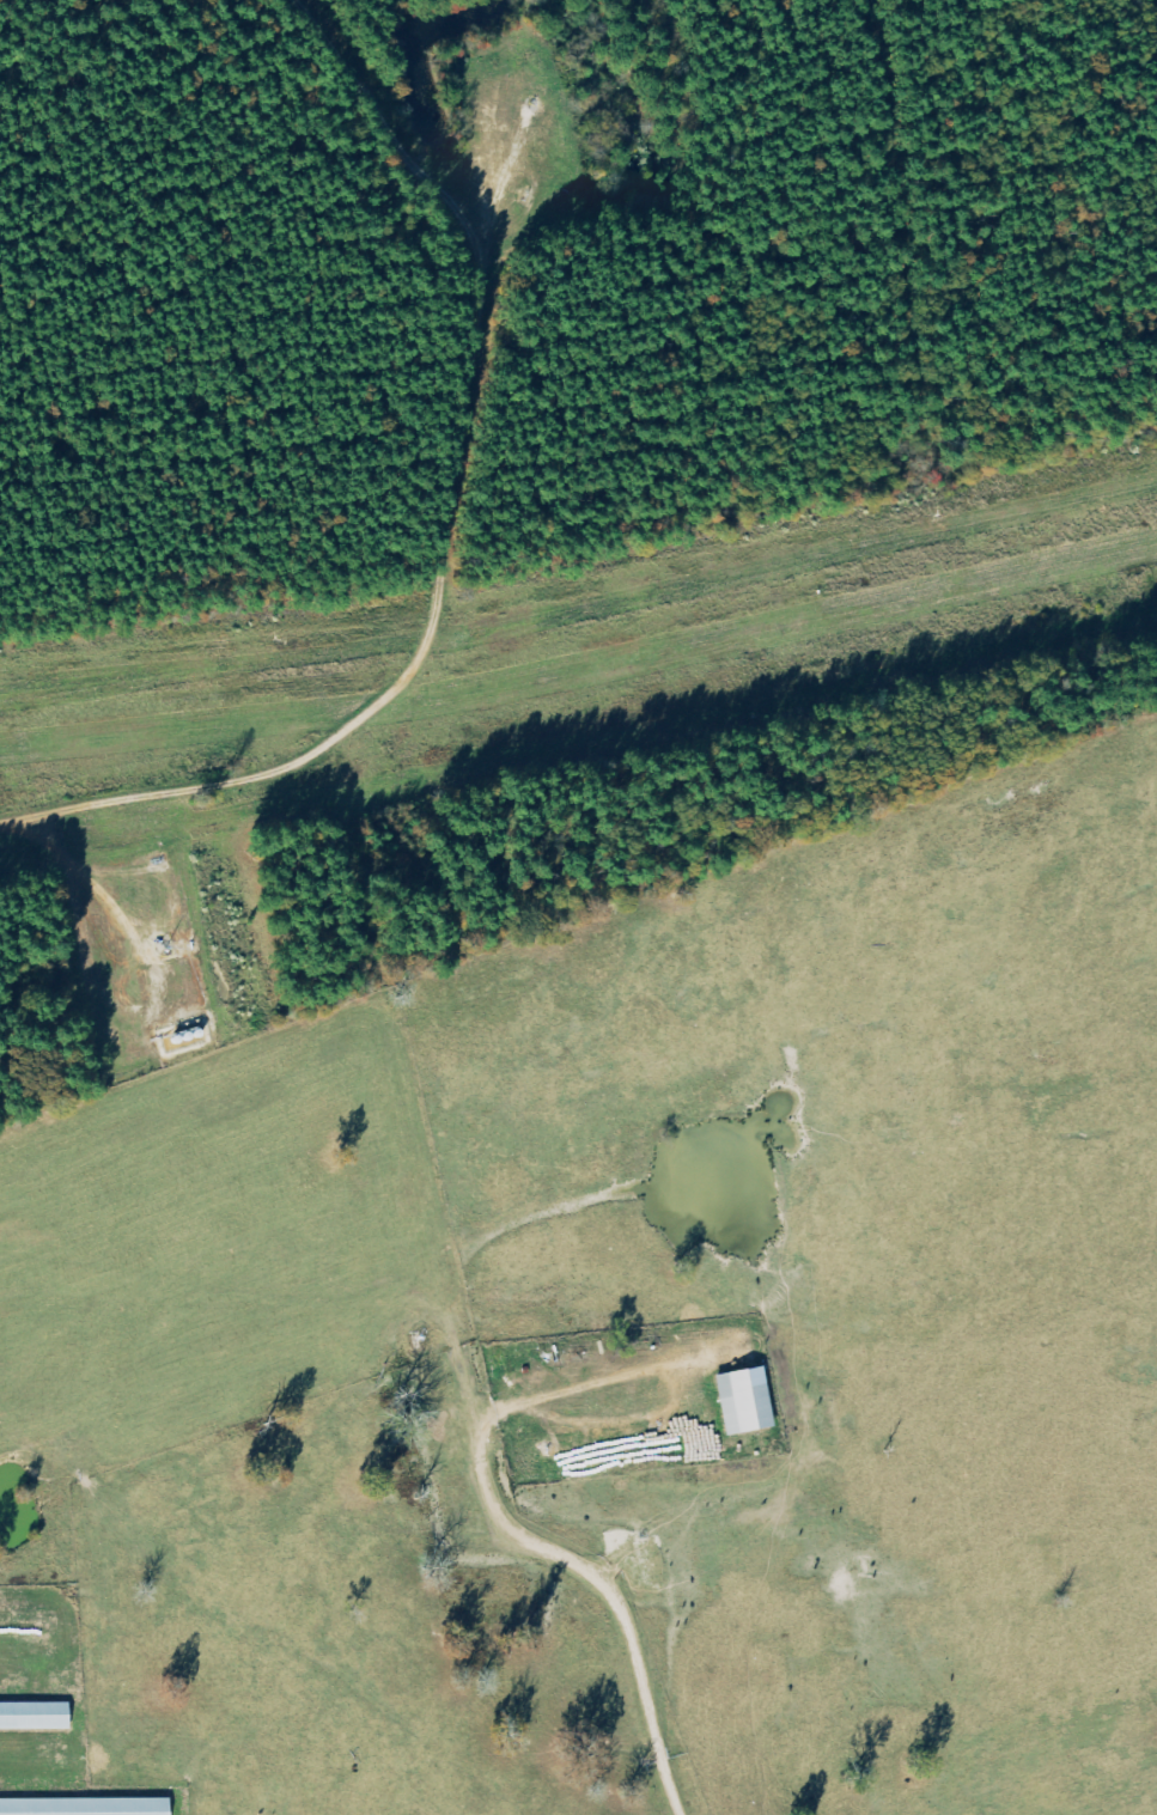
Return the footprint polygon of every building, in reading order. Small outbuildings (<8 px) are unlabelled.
[(725,1437),(773,1429),(762,1368),(715,1376),(725,1437)] [(68,1731),(67,1704),(0,1704),(0,1731),(68,1731)] [(168,1800),(0,1801),(0,1814),(168,1814),(168,1800)]
